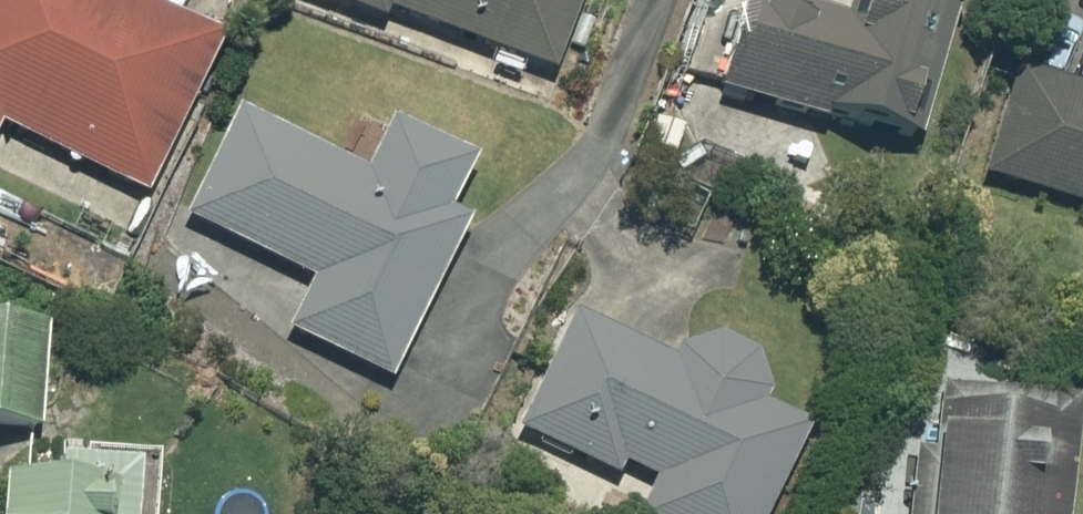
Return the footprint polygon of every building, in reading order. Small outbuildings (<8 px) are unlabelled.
[(6,122),(155,193),(234,35),(162,0),(0,0),(0,135),(6,122)] [(394,16),(397,7),(563,71),(590,0),(351,0),(394,16)] [(732,87),(836,117),(838,111),(931,137),(969,0),(860,0),(856,16),(798,0),(755,0),(732,87)] [(992,174),(1082,201),(1082,83),(1026,65),(992,174)] [(460,210),(487,158),(402,116),(375,168),(248,105),(194,214),(321,277),(296,326),(400,378),(479,220),(460,210)] [(662,124),(656,149),(680,155),(687,130),(662,124)] [(665,477),(647,513),(777,513),(820,424),(774,402),(780,391),(765,350),(730,332),(690,346),(684,358),(585,309),(526,426),(626,474),(632,461),(665,477)] [(47,428),(54,323),(0,320),(0,425),(47,428)] [(1082,484),(1082,397),(952,383),(945,447),(928,445),(921,513),(1080,513),(1082,484)] [(151,462),(70,457),(69,479),(12,476),(10,513),(148,513),(151,462)]
